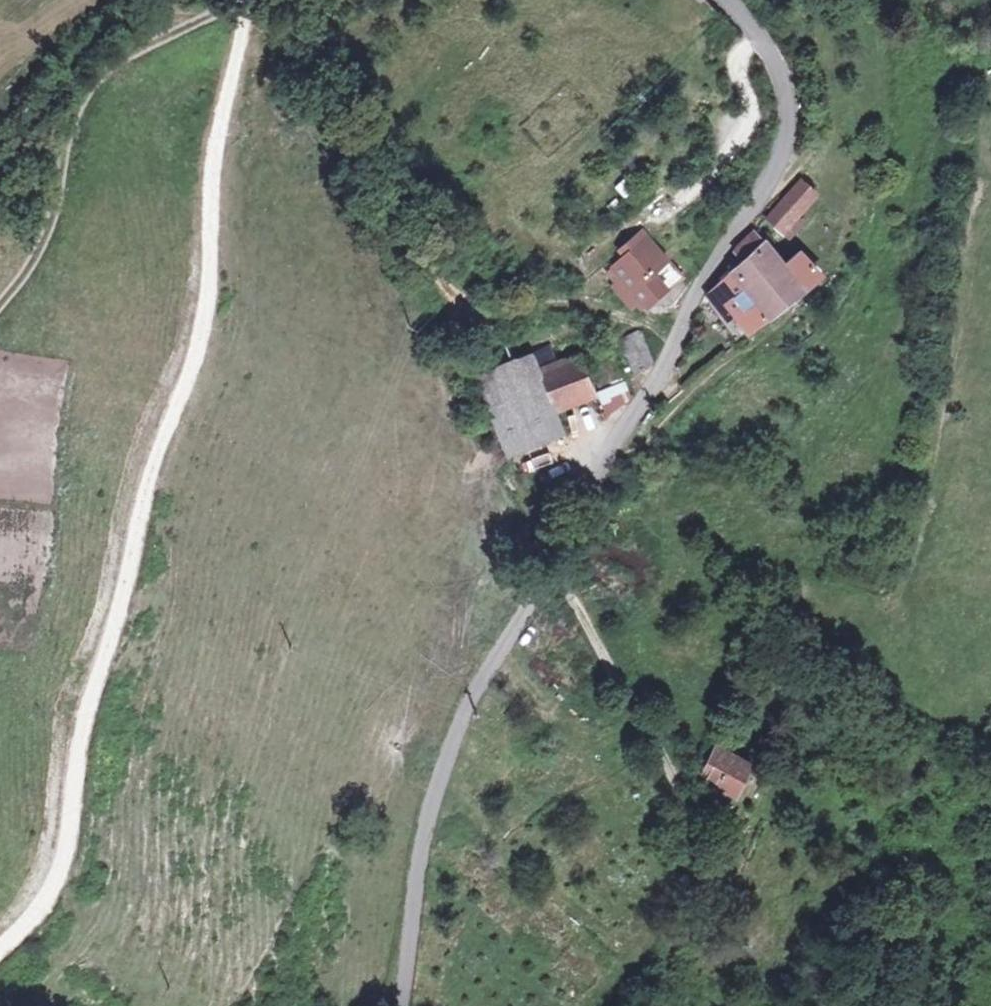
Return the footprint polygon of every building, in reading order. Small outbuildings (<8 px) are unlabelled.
[(288,14),(314,2),(313,0),(282,0),(288,14)] [(768,220),(786,234),(817,194),(801,180),(768,220)] [(802,257),(786,271),(756,233),(739,248),(748,260),(734,272),(709,293),(728,320),(738,313),(753,333),(770,319),(794,300),(822,277),(802,257)] [(626,281),(639,296),(649,307),(669,291),(668,291),(680,280),(669,267),(671,266),(659,253),(659,254),(648,242),(616,270),(626,281)] [(632,302),(639,296),(626,281),(619,287),(632,302)] [(643,332),(623,340),(636,373),(647,366),(655,363),(643,332)] [(584,355),(600,395),(628,383),(609,340),(583,352),(584,355)] [(558,413),(600,395),(584,355),(540,374),(558,413)] [(568,435),(558,413),(540,374),(533,357),(475,382),(510,462),(517,459),(568,435)] [(704,779),(738,797),(754,765),(721,747),(704,779)]
